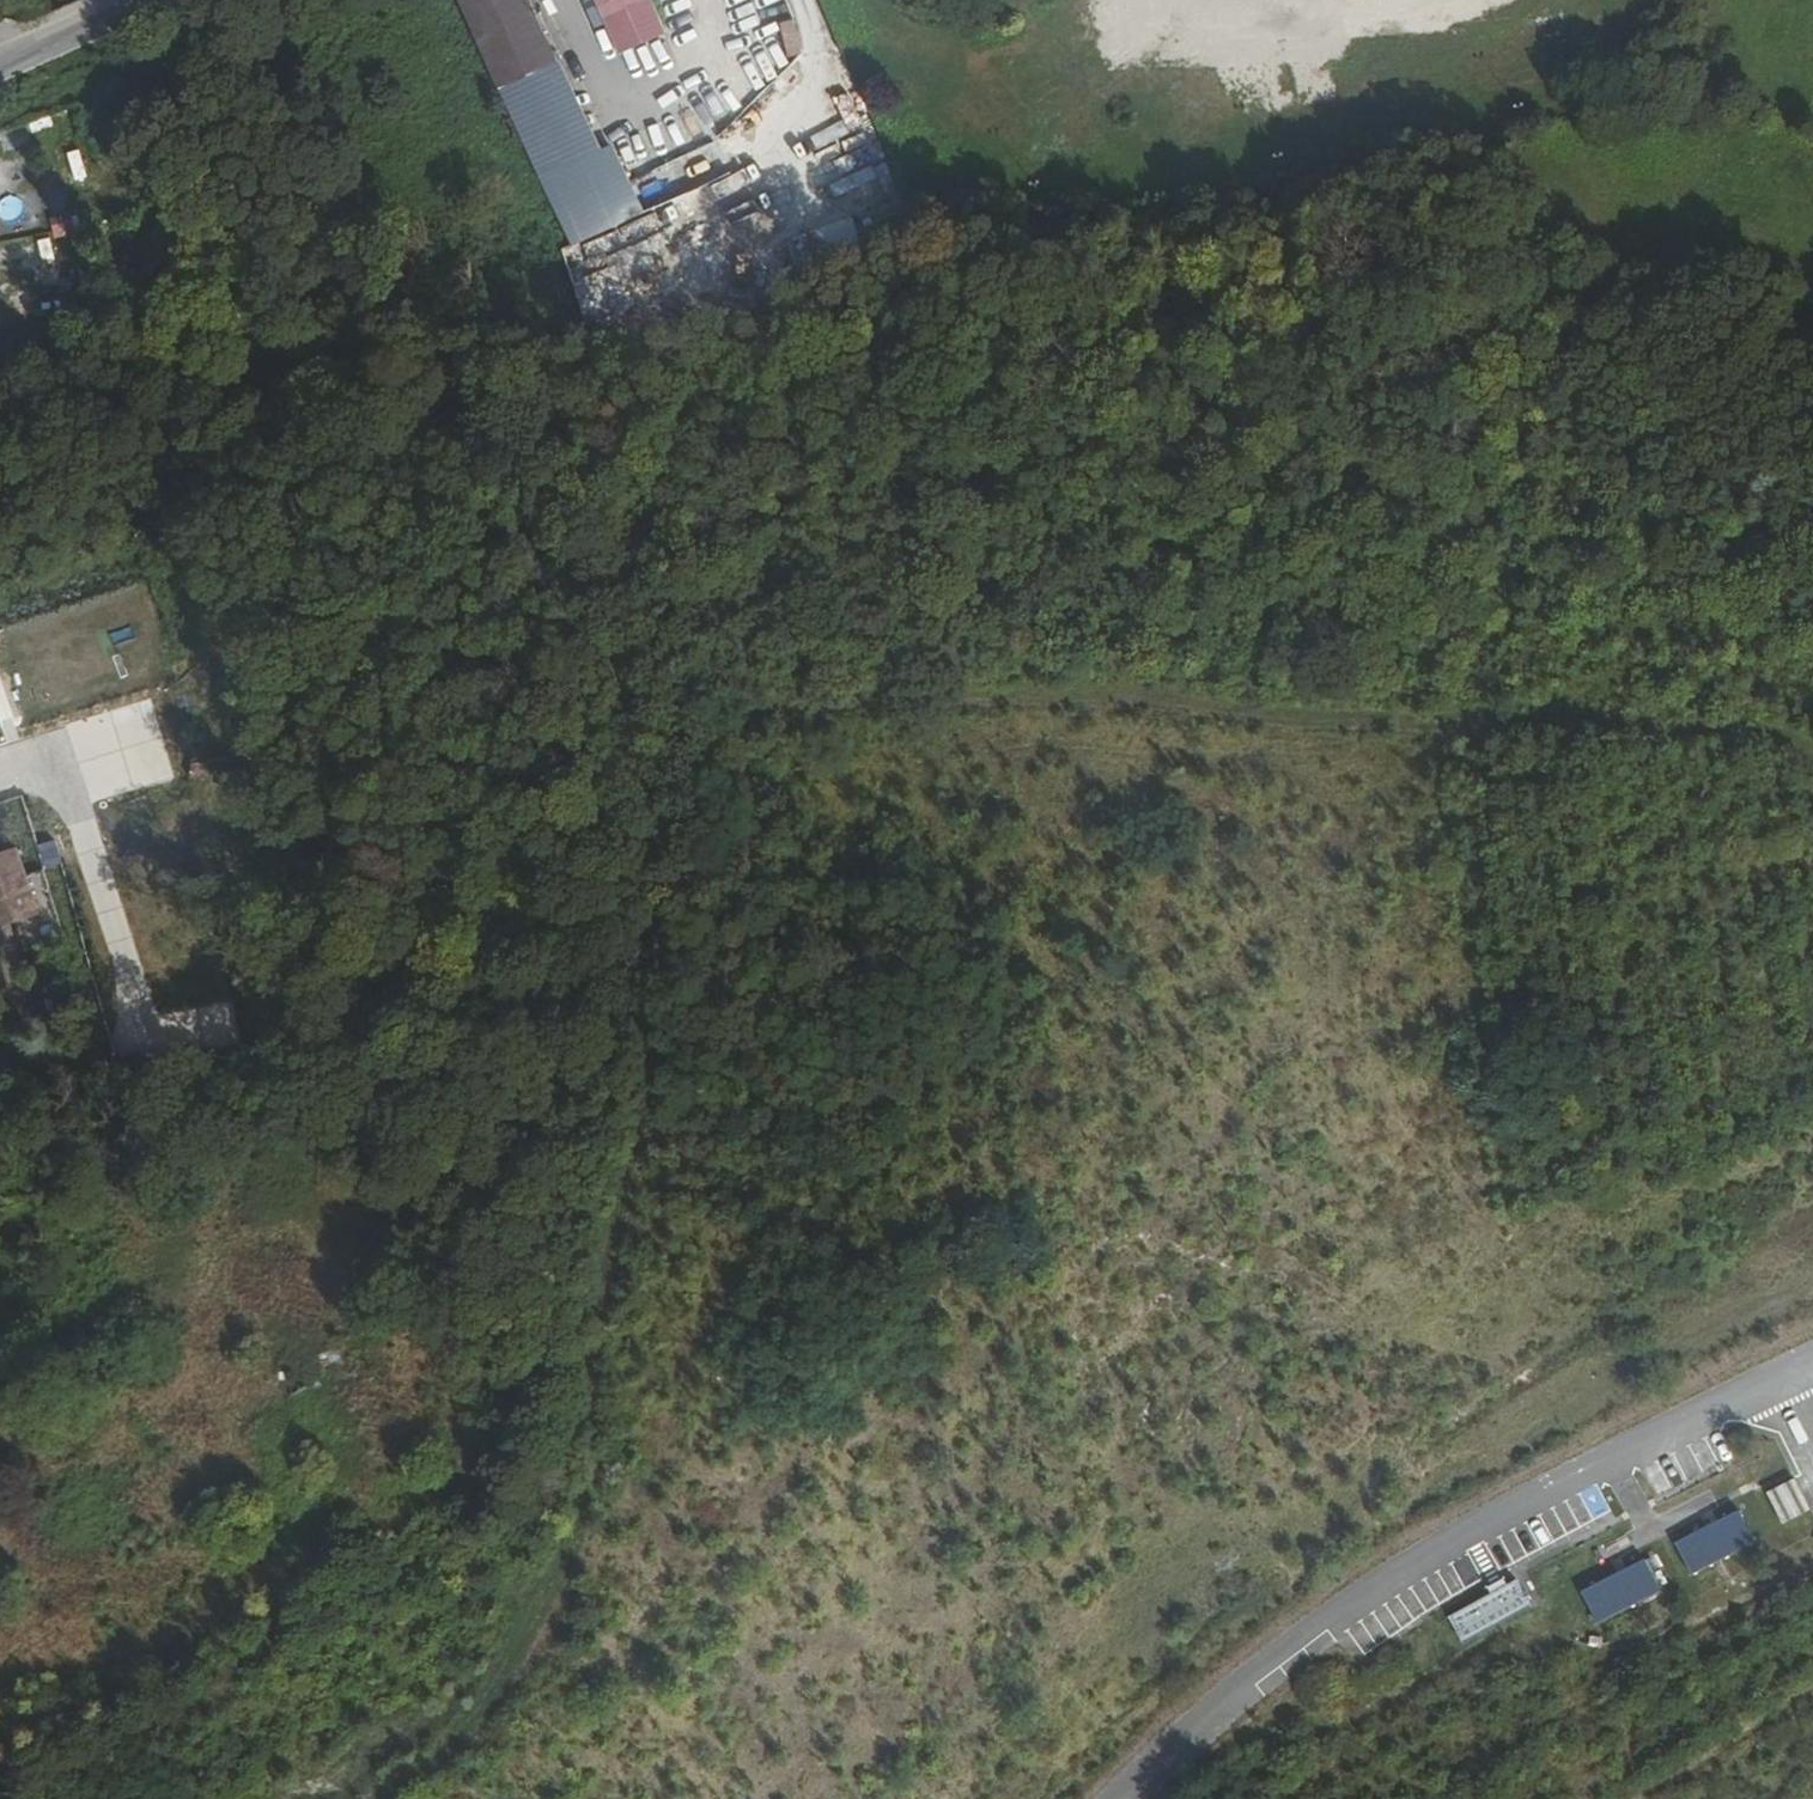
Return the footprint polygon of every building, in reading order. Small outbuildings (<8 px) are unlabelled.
[(571,244),(643,210),(612,144),(602,149),(531,0),(455,0),(571,244)] [(622,54),(665,36),(650,0),(598,0),(622,54)] [(811,234),(789,239),(793,260),(815,256),(811,234)] [(51,275),(9,281),(14,316),(57,310),(51,275)] [(20,847),(0,853),(0,925),(41,911),(20,847)] [(1797,1478),(1770,1492),(1784,1523),(1812,1510),(1797,1478)] [(1741,1510),(1678,1541),(1693,1573),(1756,1541),(1741,1510)] [(1647,1557),(1584,1588),(1599,1620),(1662,1588),(1647,1557)] [(1515,1579),(1449,1616),(1464,1642),(1530,1606),(1515,1579)]
